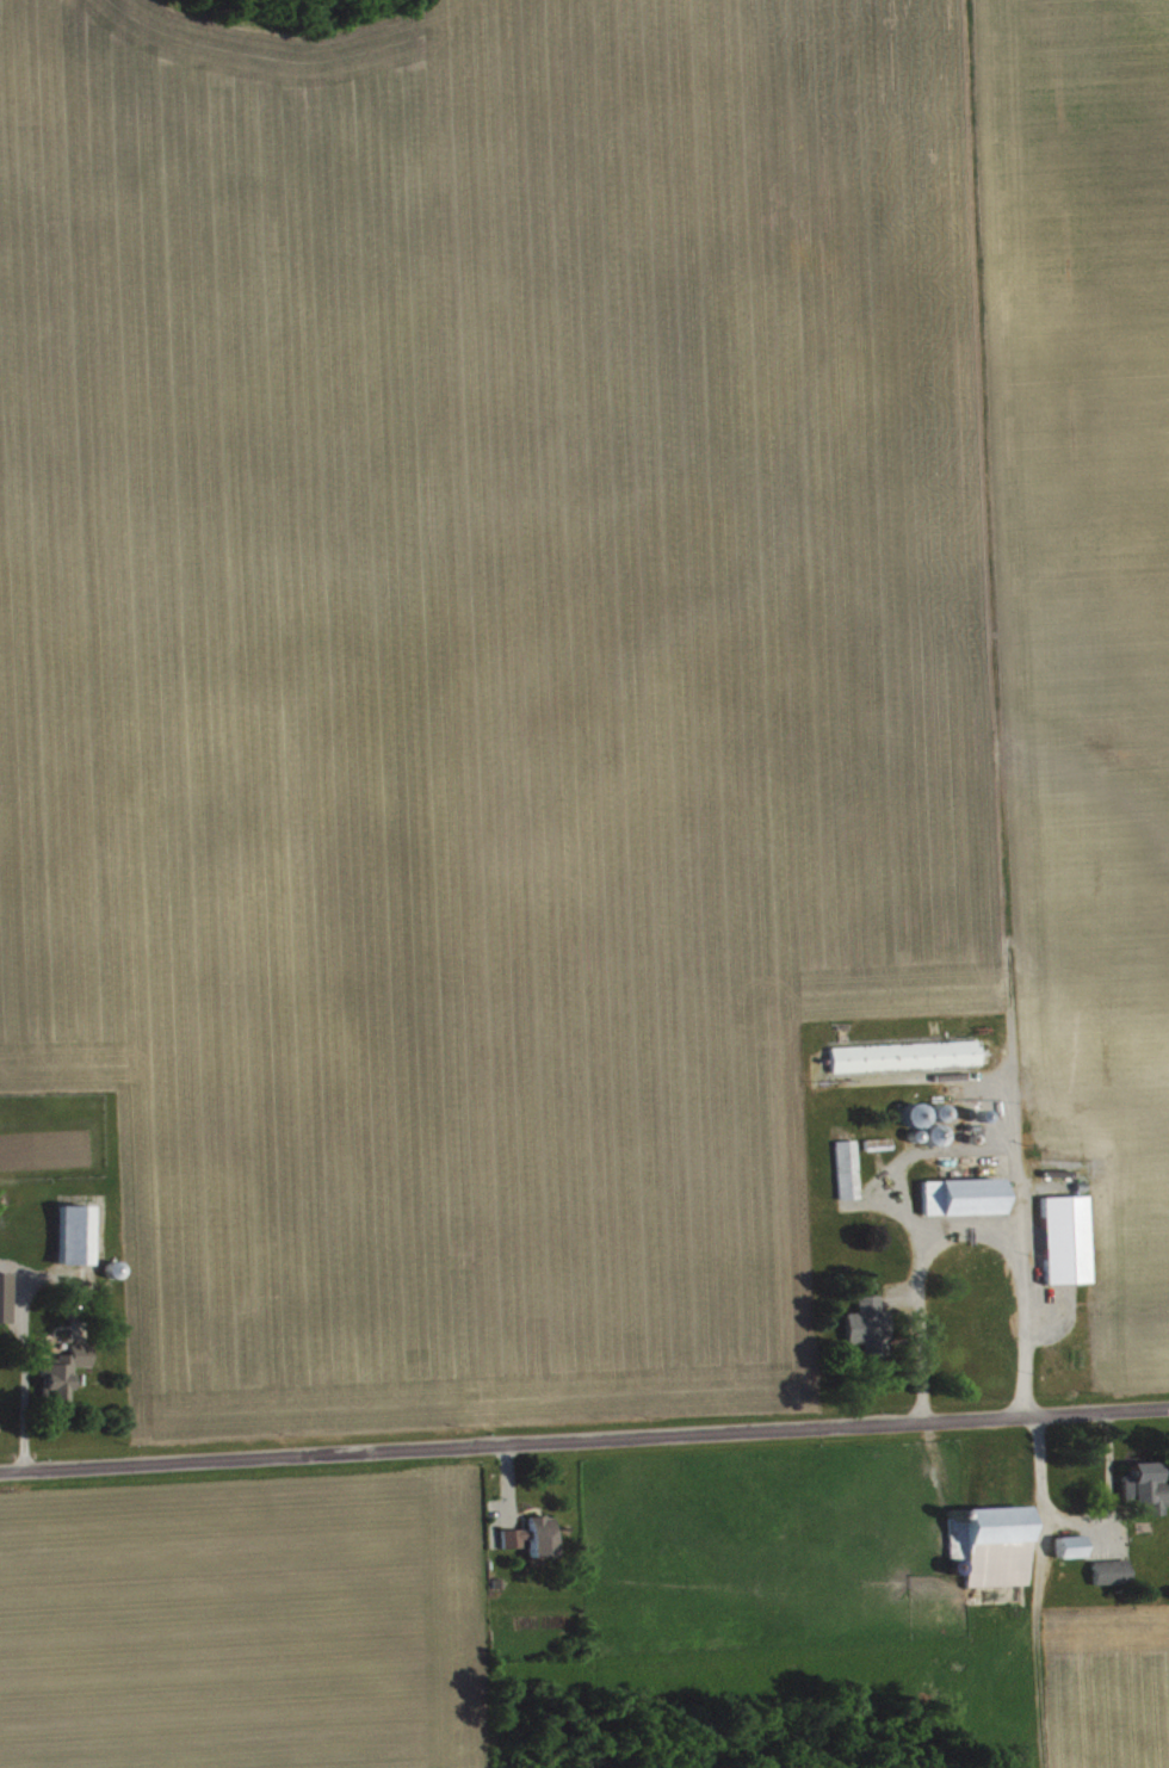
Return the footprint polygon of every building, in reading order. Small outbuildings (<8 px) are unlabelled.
[(833,1054),(834,1079),(982,1074),(981,1049),(833,1054)] [(867,1147),(868,1158),(895,1157),(894,1146),(867,1147)] [(839,1148),(841,1207),(862,1206),(860,1148),(839,1148)] [(1004,1221),(1003,1186),(924,1188),(925,1223),(1004,1221)] [(1089,1203),(1044,1205),(1048,1292),(1092,1291),(1089,1203)] [(60,1272),(92,1272),(92,1213),(60,1213),(60,1272)] [(0,1280),(0,1331),(11,1331),(12,1280),(0,1280)] [(849,1351),(866,1350),(867,1363),(884,1362),(882,1346),(888,1345),(884,1302),(858,1305),(860,1320),(847,1321),(849,1351)] [(93,1374),(93,1352),(72,1352),(72,1365),(44,1365),(44,1408),(69,1408),(69,1398),(74,1398),(74,1374),(93,1374)] [(1132,1482),(1124,1483),(1125,1502),(1140,1501),(1141,1524),(1166,1522),(1165,1514),(1168,1514),(1168,1486),(1160,1486),(1159,1469),(1132,1470),(1132,1482)] [(969,1595),(1030,1593),(1029,1547),(1037,1547),(1035,1514),(966,1516),(969,1595)] [(557,1564),(555,1523),(531,1524),(531,1537),(504,1538),(505,1557),(524,1556),(524,1547),(532,1547),(533,1565),(557,1564)] [(1060,1565),(1086,1565),(1086,1544),(1059,1544),(1060,1565)] [(1096,1593),(1132,1591),(1131,1567),(1095,1569),(1096,1593)]
